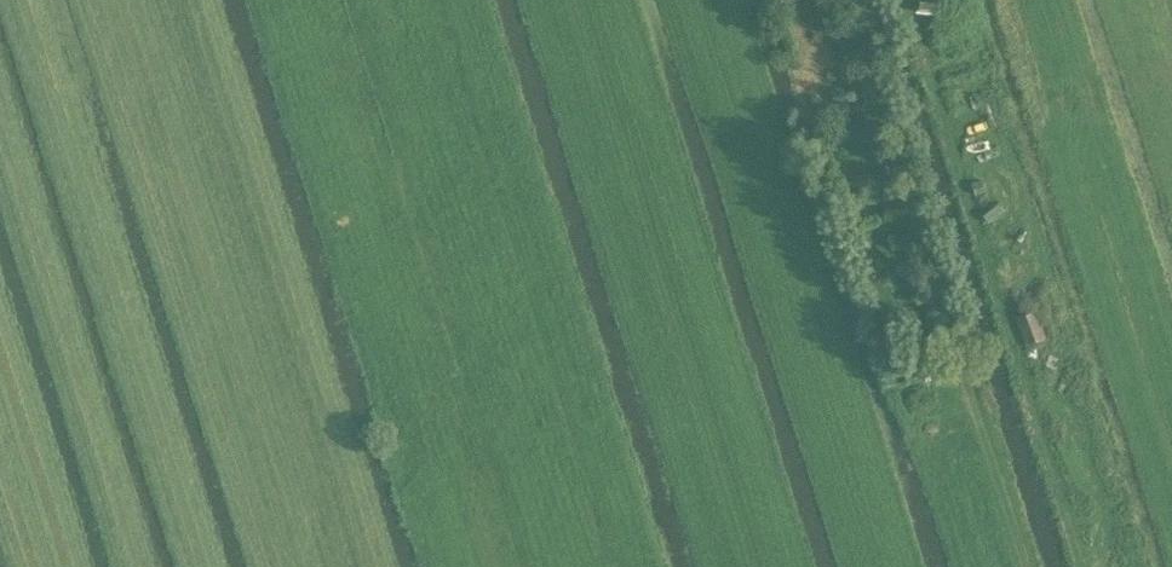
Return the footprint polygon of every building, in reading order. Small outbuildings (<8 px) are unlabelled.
[(1040,308),(1016,317),(1026,346),(1050,338),(1040,308)]
